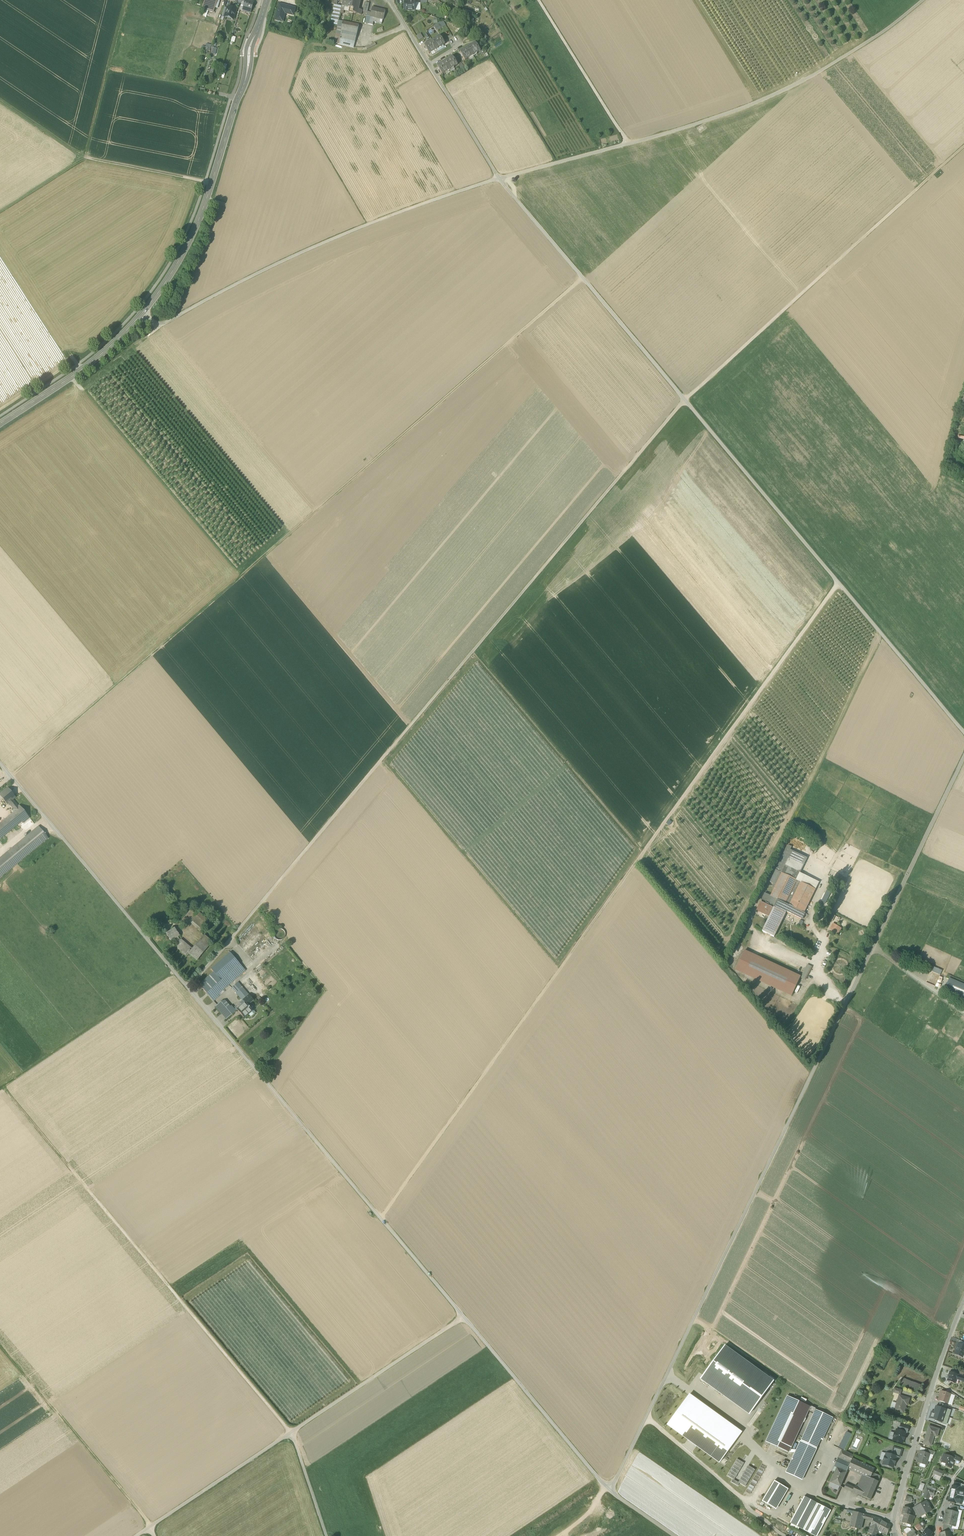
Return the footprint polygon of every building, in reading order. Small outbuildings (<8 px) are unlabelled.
[(217,0),(216,0),(204,0),(203,5),(204,5),(202,9),(213,13),(214,8),(217,0)] [(246,12),(249,13),(250,12),(253,3),(253,2),(249,1),(245,0),(245,2),(242,10),(246,11),(246,12)] [(350,8),(359,10),(359,9),(360,1),(356,0),(348,0),(346,7),(350,8)] [(405,6),(405,11),(416,11),(416,1),(405,2),(405,6)] [(293,15),(295,8),(279,4),(275,20),(282,22),(285,13),(293,15)] [(334,4),(332,15),(339,17),(342,6),(337,5),(334,4)] [(236,9),(233,8),(233,9),(231,9),(227,8),(225,14),(224,17),(231,19),(233,19),(236,9)] [(370,17),(383,20),(385,11),(372,8),(371,13),(370,17)] [(443,21),(434,25),(436,30),(446,26),(443,21)] [(354,47),(359,25),(343,22),(342,27),(339,44),(354,47)] [(425,46),(430,54),(431,53),(437,49),(443,46),(446,44),(440,36),(425,46)] [(461,52),(465,60),(481,51),(476,43),(461,52)] [(438,67),(443,74),(458,65),(453,57),(438,67)] [(7,804),(9,803),(12,800),(15,798),(12,795),(13,794),(11,791),(10,792),(8,789),(0,795),(3,799),(7,804)] [(22,821),(23,823),(29,818),(19,805),(18,807),(12,800),(9,803),(14,810),(13,811),(14,813),(0,824),(0,839),(22,821)] [(38,826),(7,852),(17,864),(48,838),(38,826)] [(790,850),(787,848),(776,870),(781,873),(785,866),(792,851),(790,850)] [(792,851),(785,866),(800,873),(807,858),(792,851)] [(17,864),(7,852),(0,858),(0,878),(17,864)] [(819,882),(800,873),(785,866),(781,873),(815,889),(819,882)] [(770,882),(776,884),(781,873),(776,870),(770,882)] [(781,873),(776,884),(770,896),(789,905),(804,912),(815,889),(781,873)] [(761,900),(762,901),(767,903),(770,896),(764,893),(761,900)] [(789,905),(770,896),(767,903),(762,901),(757,910),(769,916),(762,931),(774,937),(786,912),(789,905)] [(786,912),(801,919),(804,912),(789,905),(786,912)] [(185,917),(189,921),(195,914),(191,910),(185,917)] [(198,911),(195,914),(206,924),(209,921),(198,911)] [(203,928),(206,924),(195,914),(189,921),(200,931),(203,928)] [(179,924),(184,927),(189,921),(185,917),(179,924)] [(829,929),(838,934),(841,929),(832,924),(829,929)] [(171,941),(175,938),(178,937),(179,936),(175,928),(166,934),(171,941)] [(275,937),(278,940),(282,940),(285,936),(285,932),(281,929),(277,929),(274,933),(275,937)] [(204,936),(192,950),(189,954),(196,960),(212,942),(204,936)] [(187,956),(189,954),(192,950),(180,940),(178,943),(175,946),(187,956)] [(800,977),(744,951),(735,970),(791,996),(800,977)] [(211,969),(213,972),(214,972),(221,980),(226,987),(245,971),(230,953),(211,969)] [(800,978),(805,980),(812,967),(807,965),(800,978)] [(933,966),(931,971),(940,975),(943,970),(933,966)] [(199,985),(206,993),(221,980),(214,972),(213,972),(199,985)] [(944,990),(950,993),(955,981),(949,979),(944,990)] [(226,987),(221,980),(206,993),(213,1001),(220,996),(218,994),(226,987)] [(955,981),(950,993),(963,999),(963,985),(955,981)] [(231,988),(242,1000),(249,995),(238,982),(231,988)] [(244,1018),(248,1014),(248,1013),(251,1010),(251,1011),(252,1011),(247,1005),(253,1000),(249,995),(242,1000),(245,1003),(237,1010),(238,1010),(241,1013),(240,1014),(244,1018)] [(215,1006),(226,1019),(234,1012),(224,1000),(220,1002),(215,1006)] [(962,1357),(963,1352),(963,1346),(958,1343),(956,1347),(957,1347),(954,1353),(962,1357)] [(773,1381),(725,1345),(700,1379),(749,1414),(773,1381)] [(947,1380),(954,1383),(956,1378),(957,1374),(950,1371),(949,1375),(947,1380)] [(921,1385),(907,1380),(905,1385),(919,1390),(921,1385)] [(938,1400),(947,1403),(950,1394),(941,1391),(938,1400)] [(689,1394),(685,1400),(737,1438),(742,1432),(689,1394)] [(766,1442),(789,1452),(810,1407),(787,1396),(766,1442)] [(894,1410),(903,1413),(906,1404),(907,1405),(909,1399),(899,1396),(897,1403),(894,1410)] [(685,1400),(667,1425),(719,1463),(737,1438),(685,1400)] [(935,1406),(933,1412),(947,1417),(949,1412),(945,1410),(946,1409),(935,1406)] [(815,1409),(800,1441),(816,1448),(831,1417),(815,1409)] [(946,1422),(947,1417),(933,1412),(931,1411),(929,1418),(935,1420),(935,1421),(938,1422),(938,1421),(941,1423),(942,1421),(946,1422)] [(370,1413),(363,1418),(365,1423),(373,1419),(370,1413)] [(905,1433),(907,1433),(909,1425),(901,1423),(899,1430),(905,1432),(905,1433)] [(923,1443),(929,1445),(931,1438),(933,1438),(933,1436),(936,1436),(938,1430),(929,1427),(923,1443)] [(893,1440),(902,1443),(903,1440),(904,1440),(905,1436),(904,1436),(905,1433),(905,1432),(899,1430),(896,1430),(895,1433),(894,1433),(893,1437),(894,1437),(893,1440)] [(846,1432),(839,1448),(844,1450),(852,1435),(846,1432)] [(816,1448),(800,1441),(785,1473),(801,1480),(816,1448)] [(893,1447),(891,1455),(896,1456),(899,1458),(902,1450),(893,1447)] [(838,1457),(850,1463),(852,1458),(854,1455),(842,1449),(838,1457)] [(919,1463),(926,1465),(927,1461),(930,1454),(924,1452),(920,1451),(916,1462),(919,1463)] [(884,1461),(883,1465),(893,1467),(894,1464),(895,1464),(896,1460),(895,1460),(896,1456),(891,1455),(886,1453),(885,1457),(884,1457),(883,1460),(884,1461)] [(946,1465),(951,1468),(953,1462),(954,1459),(951,1457),(943,1454),(941,1459),(942,1460),(942,1462),(946,1464),(946,1465)] [(953,1462),(958,1464),(961,1459),(952,1454),(951,1457),(954,1459),(953,1462)] [(838,1457),(834,1467),(836,1468),(837,1467),(846,1472),(848,1468),(850,1463),(838,1457)] [(862,1475),(870,1478),(872,1473),(874,1469),(852,1458),(850,1463),(848,1468),(862,1475)] [(737,1459),(727,1476),(733,1479),(734,1480),(744,1463),(737,1459)] [(740,1483),(745,1486),(755,1470),(748,1465),(738,1482),(740,1483)] [(837,1467),(836,1468),(835,1472),(830,1482),(831,1482),(839,1486),(840,1487),(846,1472),(837,1467)] [(935,1475),(941,1477),(943,1472),(935,1468),(932,1473),(935,1475)] [(872,1473),(870,1478),(878,1481),(880,1476),(872,1473)] [(747,1489),(752,1492),(761,1477),(755,1474),(747,1489)] [(862,1475),(857,1486),(865,1489),(870,1478),(862,1475)] [(870,1478),(865,1489),(862,1496),(870,1500),(878,1481),(870,1478)] [(762,1501),(772,1508),(785,1487),(774,1480),(762,1501)] [(852,1492),(862,1496),(865,1489),(857,1486),(855,1485),(854,1488),(852,1492)] [(960,1487),(953,1486),(952,1486),(949,1501),(950,1502),(954,1503),(961,1504),(963,1497),(963,1491),(960,1487)] [(788,1489),(785,1487),(772,1508),(776,1510),(788,1489)] [(922,1497),(928,1499),(930,1495),(933,1496),(935,1491),(931,1490),(926,1488),(922,1497)] [(803,1530),(817,1503),(804,1496),(790,1523),(803,1530)] [(926,1501),(920,1504),(925,1513),(931,1510),(928,1506),(929,1505),(930,1504),(929,1502),(927,1502),(926,1501)] [(817,1503),(803,1530),(815,1535),(817,1535),(831,1510),(817,1503)] [(915,1507),(918,1512),(920,1515),(920,1516),(925,1513),(920,1504),(915,1507)] [(902,1514),(904,1515),(905,1513),(910,1515),(911,1512),(909,1509),(904,1507),(902,1514)] [(946,1510),(945,1517),(956,1520),(958,1513),(957,1513),(949,1511),(946,1510)] [(859,1529),(862,1517),(862,1514),(853,1511),(849,1526),(859,1529)] [(913,1516),(910,1515),(905,1513),(904,1515),(902,1523),(907,1524),(911,1525),(911,1524),(913,1516)] [(872,1520),(870,1526),(878,1530),(883,1521),(879,1519),(874,1517),(872,1520)] [(955,1526),(956,1520),(945,1517),(943,1524),(952,1526),(955,1526)] [(960,1521),(956,1520),(955,1526),(952,1526),(952,1529),(958,1530),(960,1521)] [(890,1525),(883,1521),(878,1530),(886,1535),(890,1525)] [(878,1530),(870,1526),(868,1533),(871,1534),(876,1535),(878,1530)] [(916,1535),(917,1534),(912,1528),(910,1529),(911,1530),(906,1534),(908,1535),(916,1535)]
